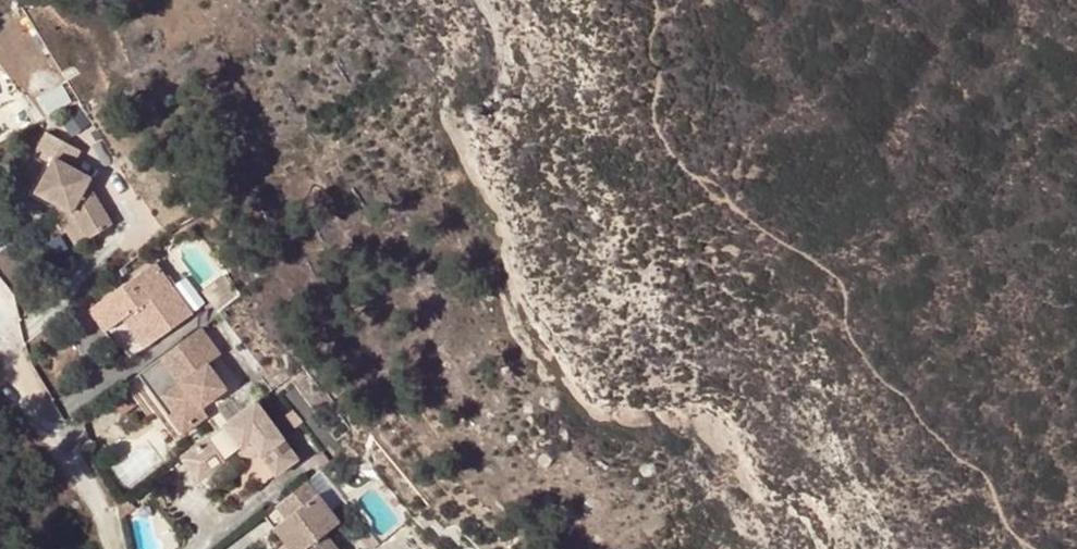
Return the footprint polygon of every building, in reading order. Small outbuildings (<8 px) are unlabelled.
[(111,222),(85,179),(87,175),(68,165),(78,147),(44,129),(34,147),(52,156),(34,190),(58,203),(69,209),(86,237),(111,222)] [(74,245),(86,237),(69,209),(58,203),(53,212),(74,245)] [(143,346),(189,312),(153,259),(87,307),(103,329),(108,326),(129,356),(143,346)] [(237,296),(227,273),(202,292),(216,311),(237,296)] [(132,379),(176,436),(184,430),(207,412),(202,405),(227,386),(207,360),(221,350),(202,326),(156,361),(132,379)] [(201,476),(236,449),(252,437),(262,452),(278,472),(299,457),(257,399),(184,455),(201,476)] [(286,413),(296,426),(305,419),(295,406),(286,413)] [(258,453),(262,452),(252,437),(236,449),(240,452),(244,454),(249,454),(253,454),(258,453)] [(327,531),(340,520),(308,479),(294,491),(302,503),(287,515),(275,525),(287,541),(294,548),(342,548),(327,531)] [(287,515),(302,503),(294,491),(278,503),(287,515)] [(131,496),(119,504),(122,517),(138,505),(131,496)] [(281,548),(294,548),(287,541),(279,547),(281,548)]
